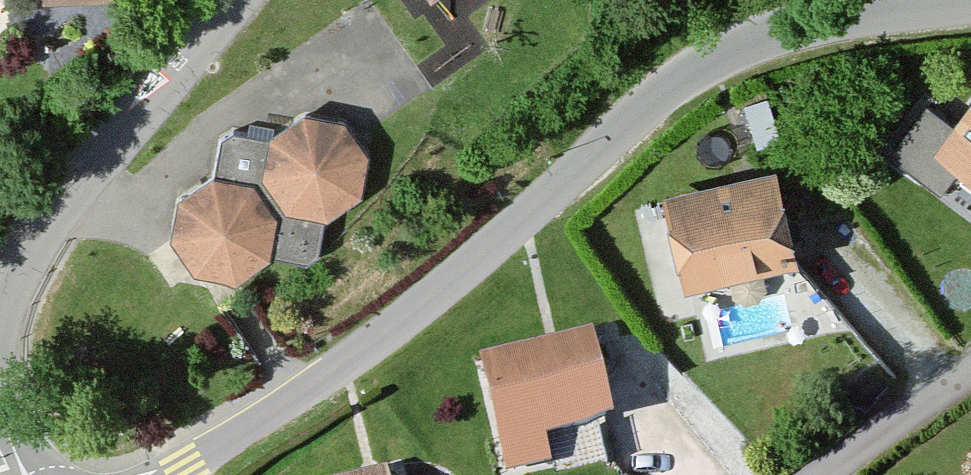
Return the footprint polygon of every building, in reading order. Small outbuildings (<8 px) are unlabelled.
[(954,122),(928,101),(888,151),(940,193),(963,163),(970,170),(970,102),(954,122)] [(341,121),(300,115),(264,136),(234,130),(222,137),(215,171),(178,202),(170,238),(197,272),(238,278),(267,256),(306,263),(321,253),(326,217),(365,194),(369,158),(341,121)] [(796,259),(777,173),(666,196),(685,283),(796,259)] [(612,419),(593,336),(478,363),(503,473),(556,461),(549,434),(612,419)]
